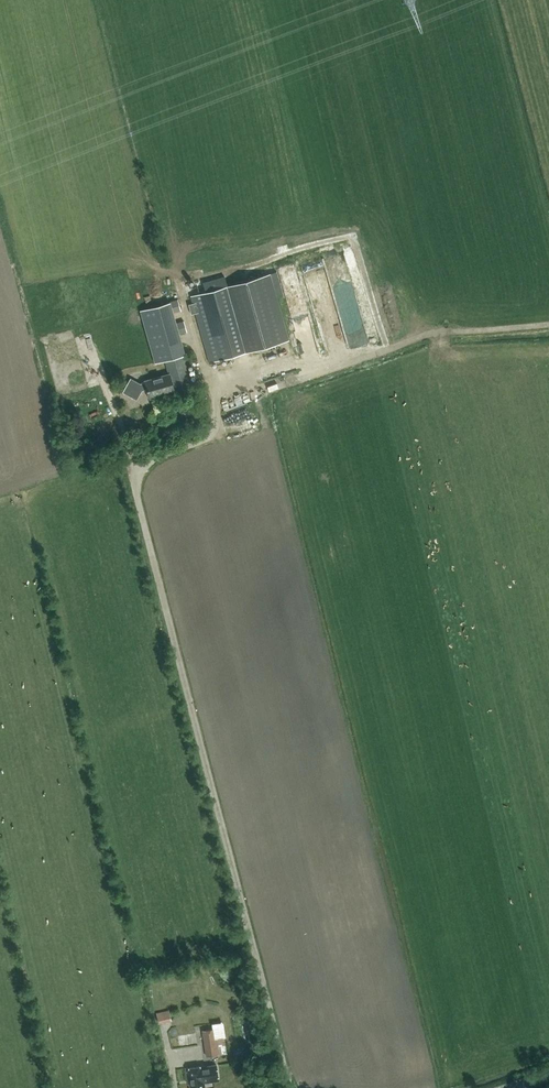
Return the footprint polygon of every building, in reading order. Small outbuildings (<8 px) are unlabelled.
[(282,293),(276,271),(227,285),(246,352),(289,340),(276,295),(282,293)] [(245,352),(226,285),(191,295),(210,362),(245,352)] [(183,358),(167,302),(138,311),(154,366),(183,358)] [(140,383),(130,378),(122,392),(136,400),(142,390),(146,389),(149,398),(162,394),(163,396),(175,392),(169,374),(144,381),(144,382),(140,383)] [(197,416),(189,419),(191,425),(199,422),(197,416)] [(168,1008),(155,1012),(158,1022),(171,1018),(168,1008)] [(204,1039),(207,1056),(218,1054),(215,1037),(204,1039)] [(203,1079),(218,1077),(217,1065),(205,1067),(205,1066),(186,1068),(188,1082),(190,1082),(190,1087),(205,1087),(203,1079)]
